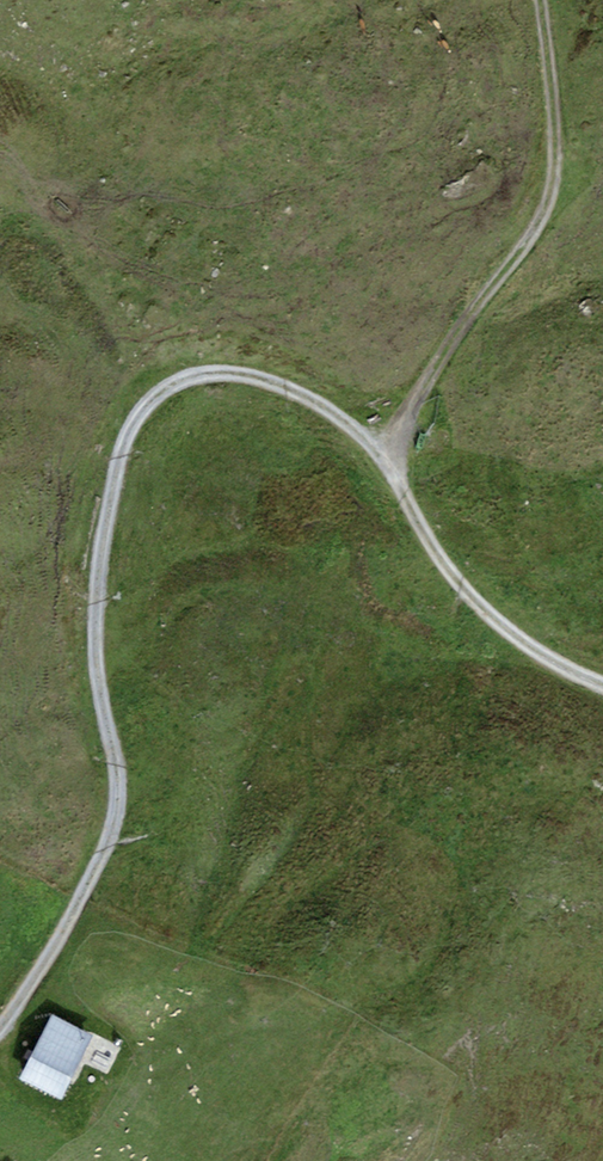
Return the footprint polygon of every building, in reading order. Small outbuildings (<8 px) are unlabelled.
[(60,1100),(91,1036),(50,1016),(19,1080),(60,1100)]
